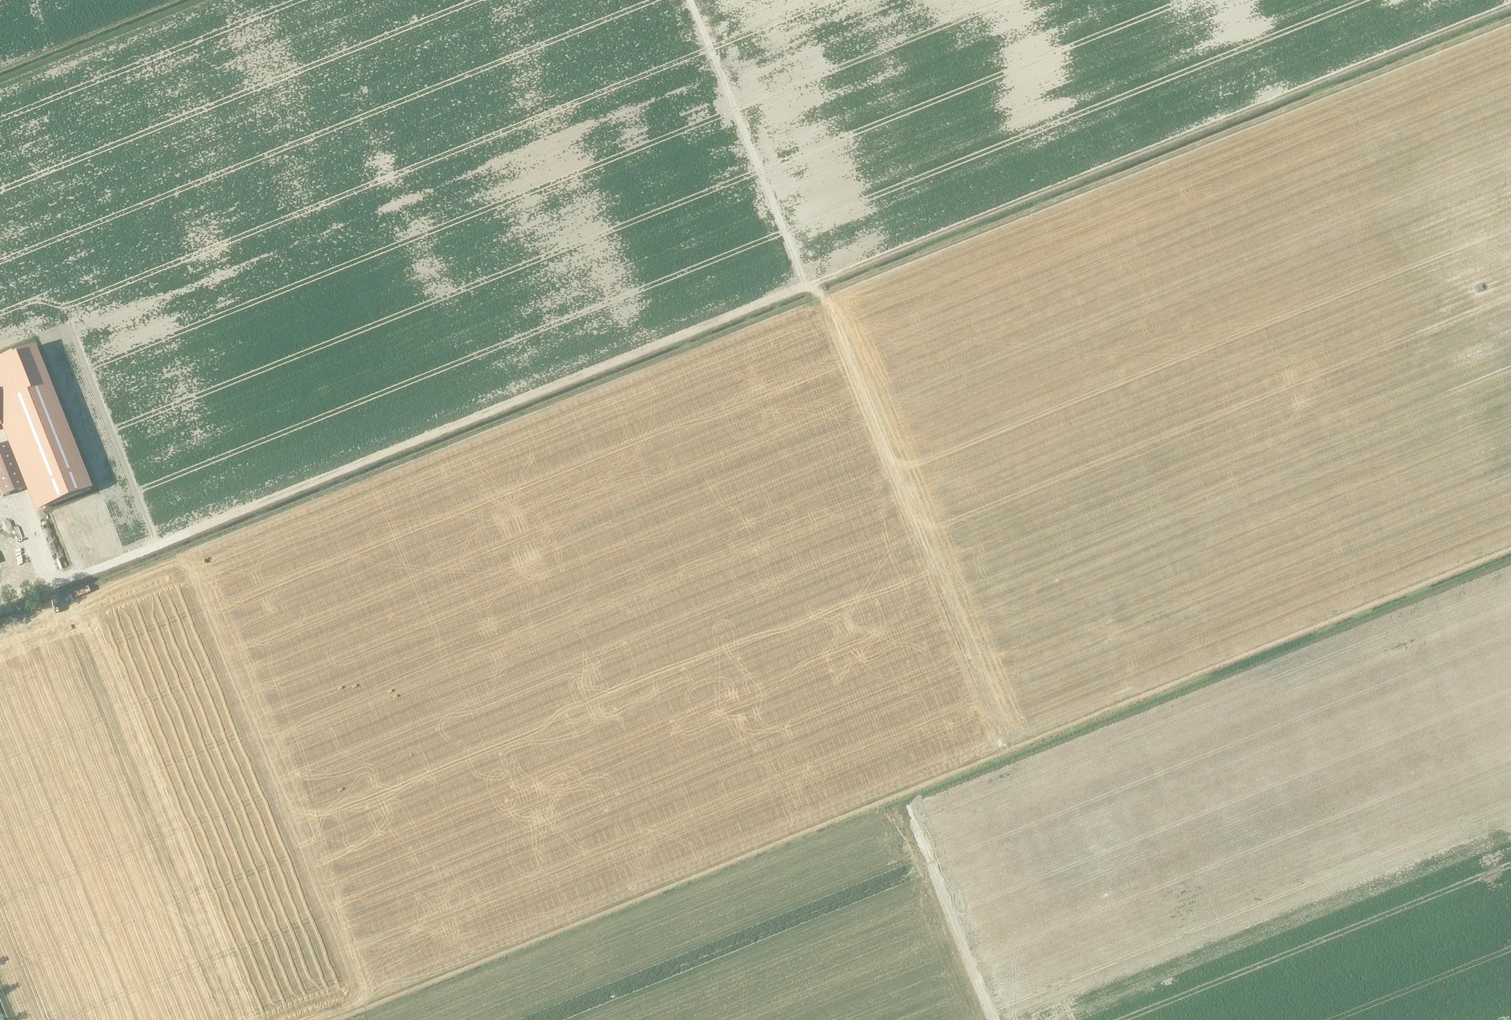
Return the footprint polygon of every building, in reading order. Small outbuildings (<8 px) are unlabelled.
[(0,362),(0,396),(44,507),(90,489),(34,348),(0,362)] [(8,443),(0,446),(0,492),(2,497),(26,488),(8,443)]
